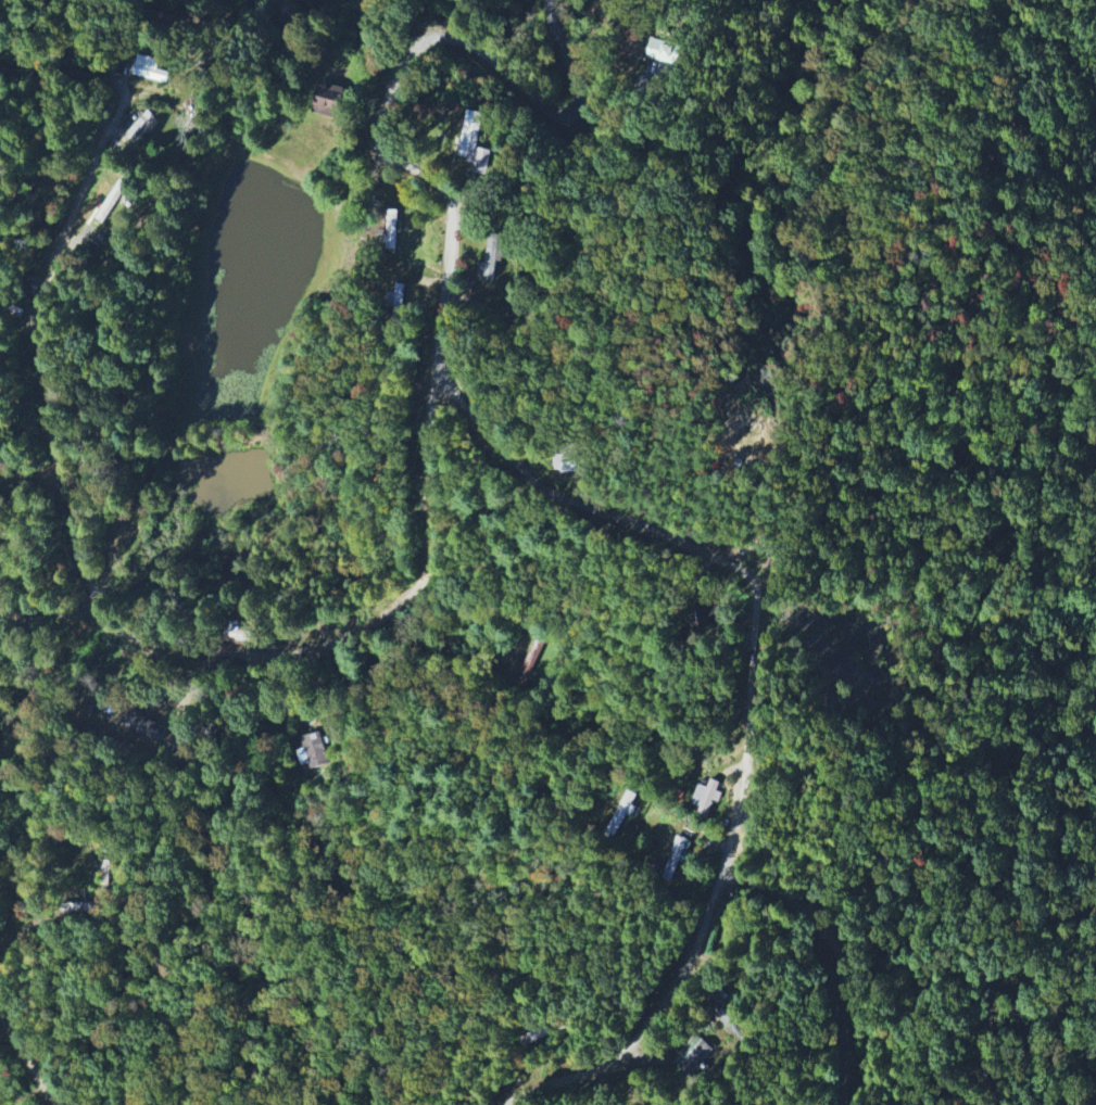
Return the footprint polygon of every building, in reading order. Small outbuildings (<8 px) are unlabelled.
[(680,65),(683,47),(652,40),(648,59),(680,65)] [(170,72),(159,69),(161,60),(139,54),(134,75),(168,83),(170,72)] [(485,114),(469,110),(458,156),(474,160),(485,114)] [(488,175),(491,151),(477,150),(474,173),(488,175)] [(398,211),(389,210),(387,237),(396,237),(398,211)] [(503,262),(505,245),(500,244),(501,235),(490,234),(486,265),(480,264),(478,280),(494,283),(497,261),(503,262)] [(558,458),(558,472),(577,471),(577,457),(558,458)] [(133,741),(131,745),(156,756),(169,728),(133,711),(121,736),(133,741)] [(310,769),(327,765),(321,739),(304,743),(310,769)] [(707,788),(698,785),(693,802),(700,804),(697,815),(707,818),(712,802),(719,804),(722,793),(717,791),(720,782),(710,779),(707,788)] [(605,834),(614,839),(626,814),(631,817),(636,807),(631,804),(636,795),(627,790),(605,834)] [(688,840),(676,836),(663,879),(674,883),(688,840)] [(679,1067),(690,1077),(715,1050),(704,1040),(679,1067)]
